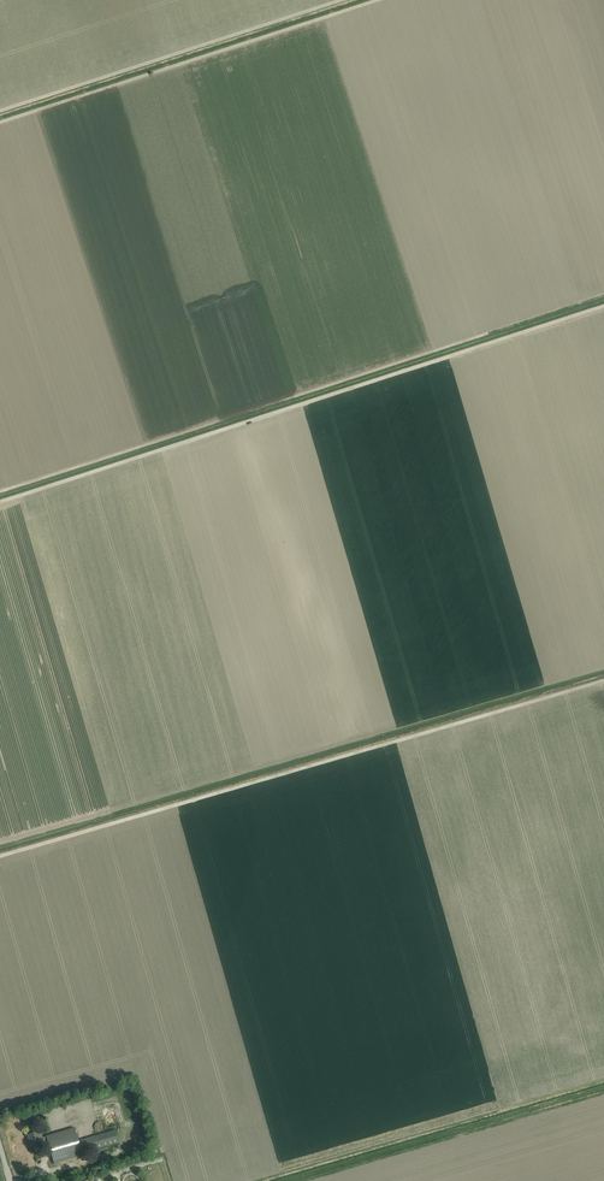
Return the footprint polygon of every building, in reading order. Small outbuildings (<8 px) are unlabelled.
[(46,1136),(48,1141),(54,1164),(82,1156),(81,1153),(78,1141),(74,1128),(46,1136)] [(78,1141),(81,1153),(118,1142),(115,1130),(78,1141)] [(40,1131),(28,1135),(31,1146),(48,1141),(46,1136),(42,1138),(40,1131)] [(169,1180),(176,1180),(173,1167),(166,1168),(169,1180)]
